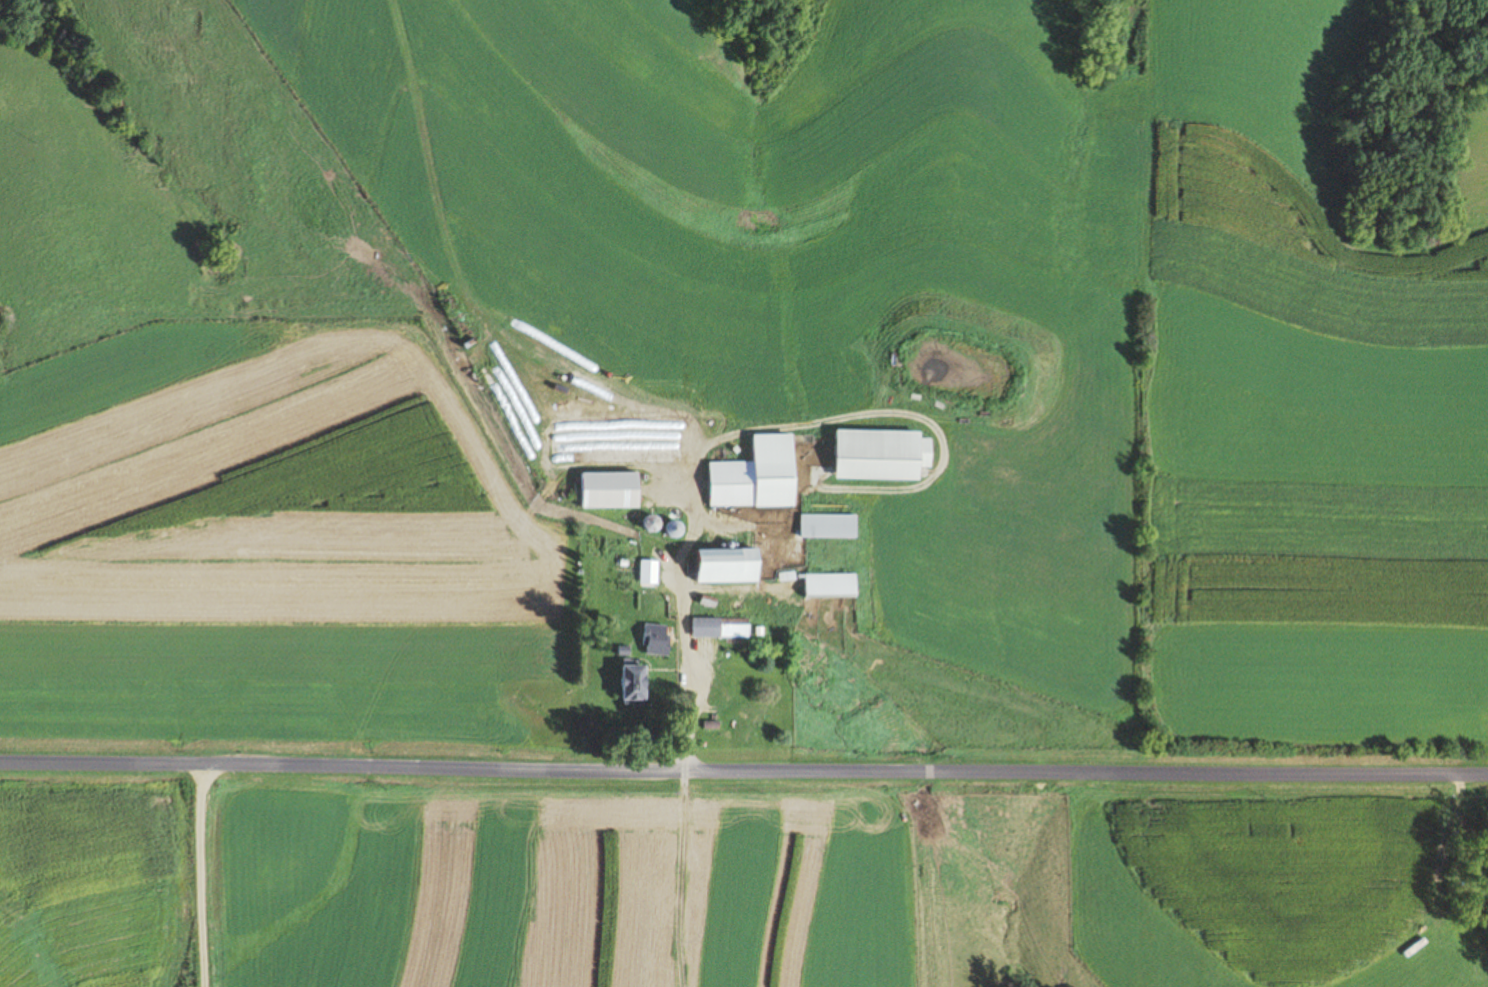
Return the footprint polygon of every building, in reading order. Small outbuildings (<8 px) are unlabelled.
[(923,431),(838,429),(837,479),(923,481),(924,465),(928,465),(929,450),(932,450),(932,440),(923,439),(923,431)] [(711,507),(798,506),(796,433),(754,434),(755,461),(711,462),(711,507)] [(641,472),(581,472),(581,508),(642,508),(641,472)] [(858,514),(802,514),(802,537),(858,537),(858,514)] [(701,582),(763,582),(763,548),(701,548),(701,582)] [(807,573),(807,597),(859,597),(859,573),(807,573)] [(693,636),(751,636),(751,618),(693,618),(693,636)] [(671,624),(643,624),(643,655),(671,655),(671,624)] [(649,664),(624,664),(624,705),(649,705),(649,664)] [(705,730),(721,730),(721,720),(705,720),(705,730)]
